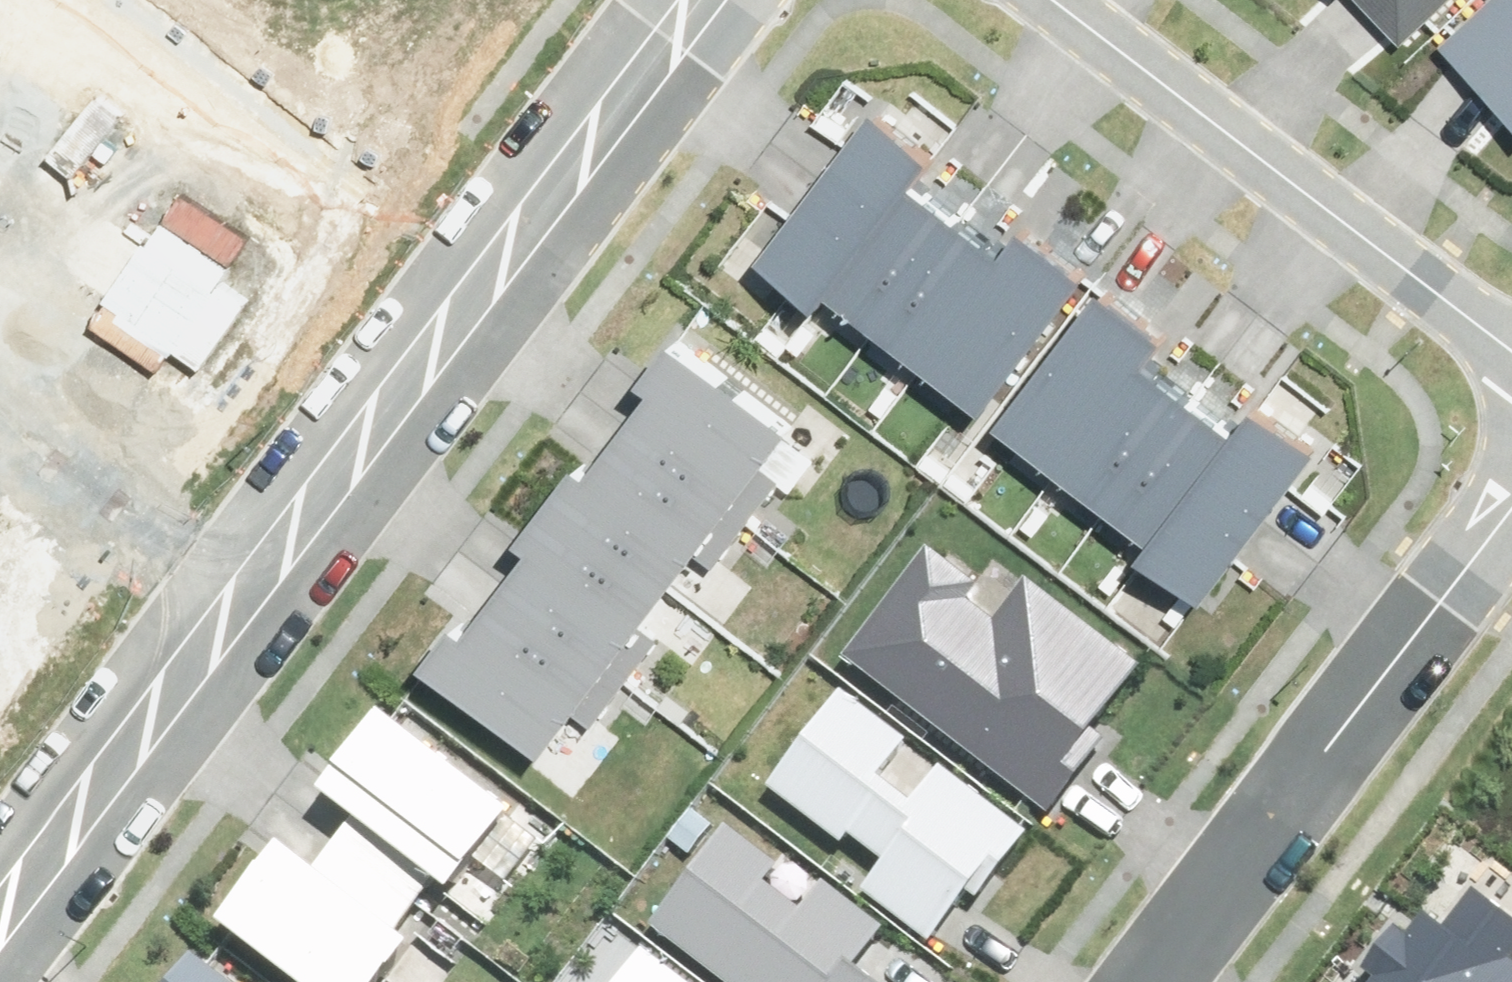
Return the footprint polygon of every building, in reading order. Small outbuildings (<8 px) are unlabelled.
[(1398,41),(1445,0),(1361,0),(1398,41)] [(1442,32),(1511,112),(1511,0),(1479,0),(1442,32)] [(881,97),(767,252),(826,295),(835,283),(918,170),(940,140),(881,97)] [(918,170),(835,283),(884,319),(967,206),(918,170)] [(1013,240),(967,206),(884,319),(930,352),(1013,240)] [(1013,240),(930,352),(994,399),(1093,263),(1030,217),(1013,240)] [(1002,414),(1065,461),(1150,349),(1166,327),(1104,280),(1002,414)] [(796,419),(678,330),(648,370),(660,379),(629,420),(749,510),(780,469),(766,458),(796,419)] [(1111,495),(1195,383),(1150,349),(1065,461),(1111,495)] [(1111,495),(1160,532),(1244,420),(1195,383),(1111,495)] [(1150,544),(1209,588),(1325,434),(1267,390),(1244,420),(1160,532),(1150,544)] [(749,510),(629,420),(597,462),(586,454),(556,492),(673,581),(703,541),(718,552),(749,510)] [(673,581),(556,492),(526,531),(538,540),(506,582),(624,671),(661,625),(648,615),(673,581)] [(936,540),(859,641),(1060,792),(1104,735),(1089,724),(1132,666),(1022,583),(997,615),(967,593),(981,574),(936,540)] [(624,671),(506,582),(476,622),(462,612),(431,653),(551,742),(582,702),(594,711),(624,671)] [(851,665),(774,771),(879,847),(868,861),(947,918),(1035,798),(851,665)] [(512,798),(386,701),(321,785),(351,809),(336,828),(414,888),(437,858),(455,872),(512,798)] [(655,913),(742,981),(910,981),(873,952),(904,914),(846,868),(818,903),(781,874),(796,854),(738,808),(655,913)] [(225,909),(320,981),(370,981),(409,932),(391,918),(414,888),(336,828),(320,849),(290,826),(225,909)] [(1511,961),(1511,917),(1474,888),(1446,924),(1427,909),(1416,924),(1404,915),(1368,961),(1380,970),(1371,981),(1496,981),(1511,961)] [(603,981),(709,981),(639,932),(603,981)] [(202,947),(175,981),(248,981),(202,947)] [(1496,981),(1511,981),(1511,961),(1496,981)]
